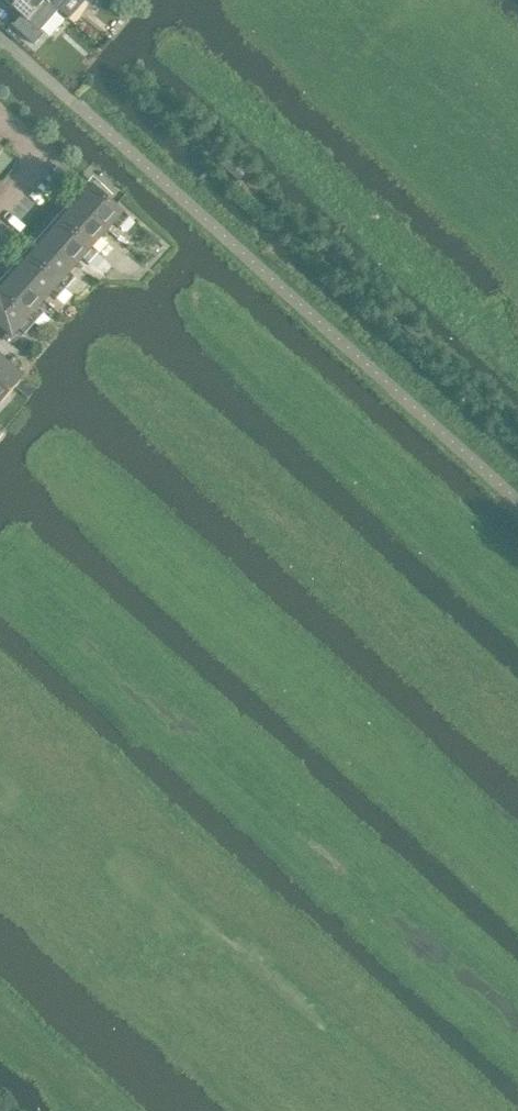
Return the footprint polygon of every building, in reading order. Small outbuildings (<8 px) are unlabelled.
[(21,15),(12,25),(34,44),(43,34),(61,13),(58,11),(46,0),(4,0),(21,15)] [(58,11),(68,0),(46,0),(58,11)] [(0,174),(12,161),(2,152),(0,154),(0,174)] [(77,203),(108,229),(117,237),(119,234),(111,227),(114,222),(121,228),(131,217),(124,211),(94,184),(77,203)] [(61,221),(98,252),(107,242),(102,237),(108,229),(77,203),(61,221)] [(45,240),(76,265),(83,258),(88,263),(98,252),(61,221),(45,240)] [(29,258),(66,288),(76,277),(71,272),(76,265),(45,240),(29,258)] [(13,276),(44,302),(51,294),(57,299),(66,288),(29,258),(13,276)] [(34,324),(44,313),(39,308),(44,302),(13,276),(0,291),(0,292),(34,324)] [(20,329),(25,334),(34,324),(0,292),(0,327),(13,338),(20,329)] [(9,363),(0,355),(0,373),(9,363)] [(25,377),(9,363),(0,373),(0,404),(25,377)]
